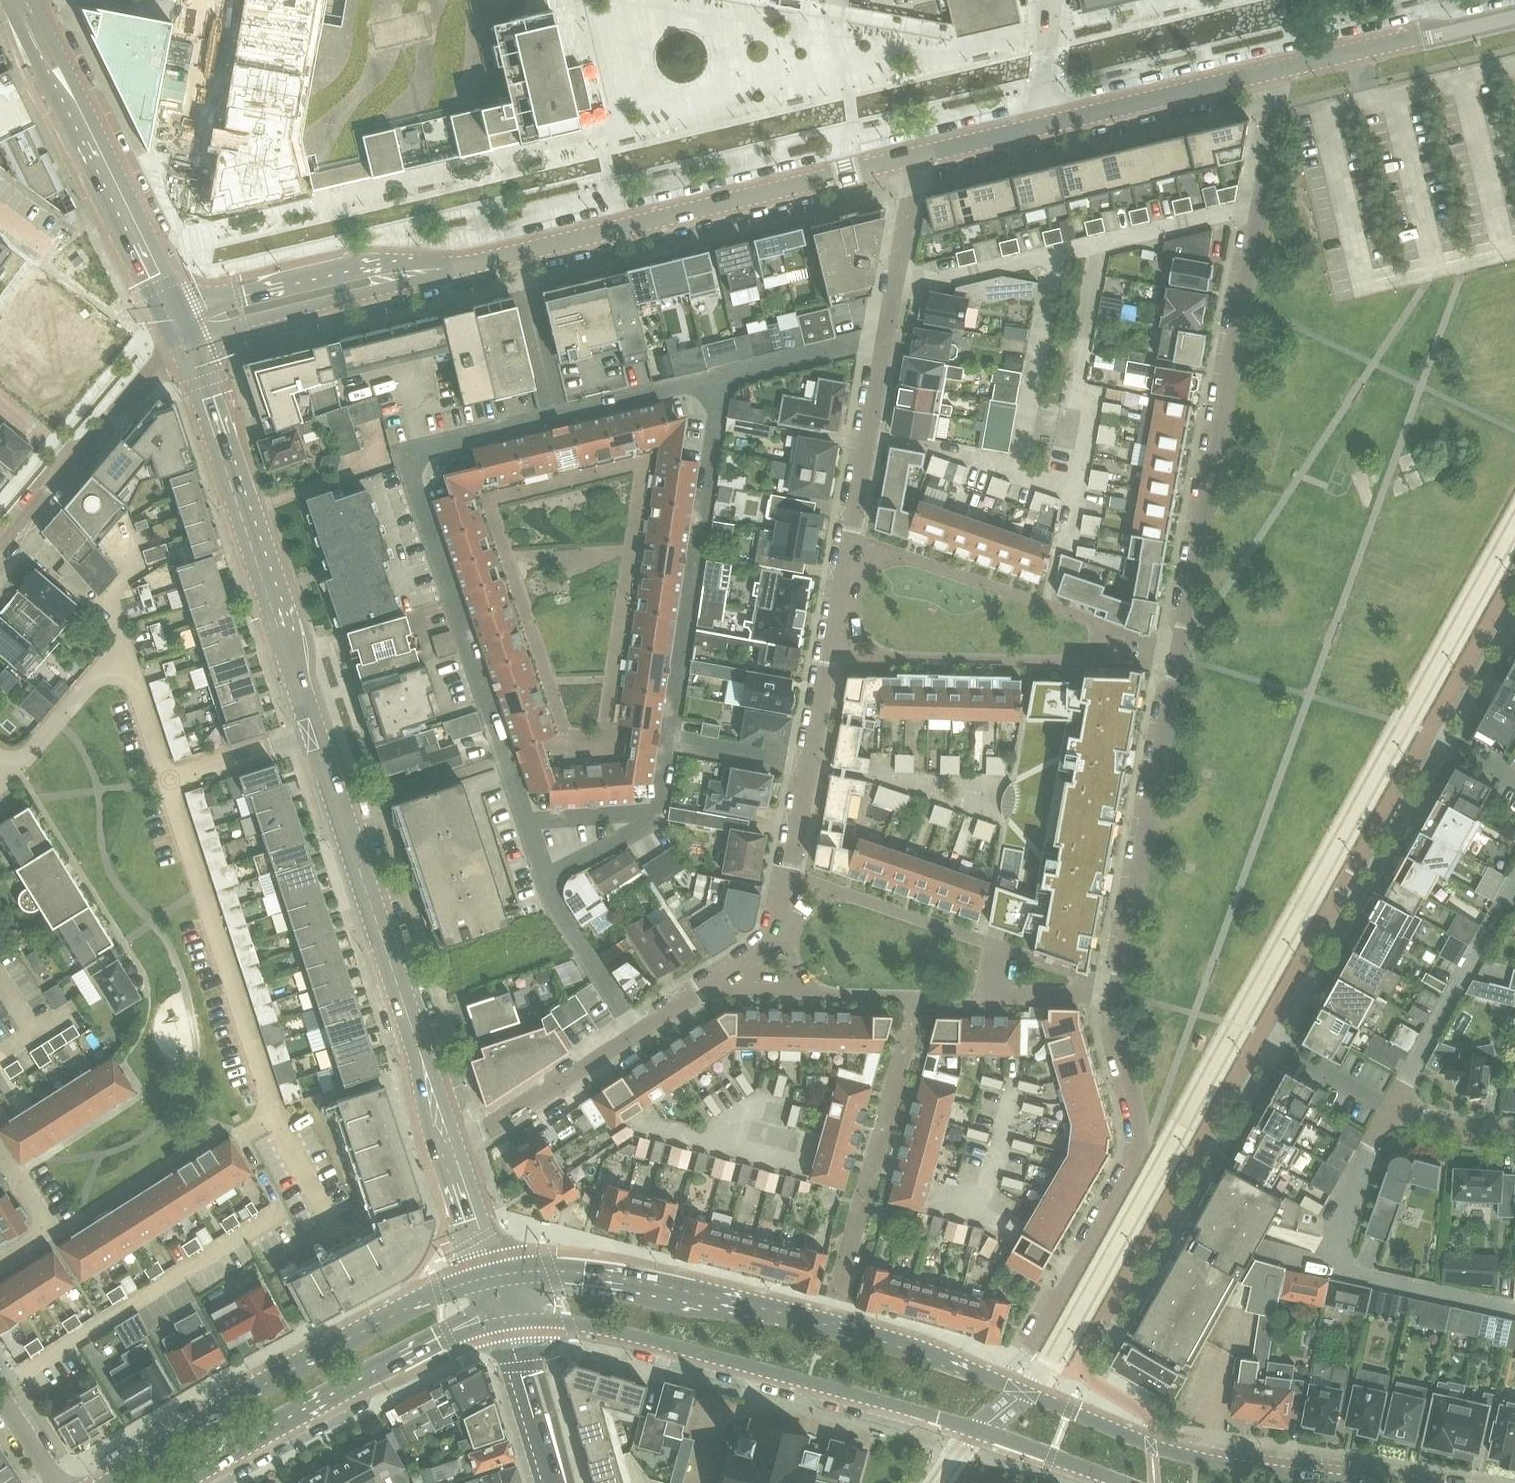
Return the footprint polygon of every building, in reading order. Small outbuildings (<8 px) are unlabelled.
[(206,215),(208,214),(225,210),(227,210),(244,206),(245,206),(262,202),(264,201),(281,197),(283,197),(291,195),(299,193),(301,193),(312,190),(312,189),(312,187),(309,174),(300,138),(318,36),(321,22),(325,0),(244,0),(223,124),(222,125),(219,146),(218,148),(217,157),(217,159),(215,167),(215,169),(213,178),(213,180),(211,189),(211,190),(210,197),(207,212),(206,215)] [(486,132),(531,122),(535,137),(577,128),(573,112),(590,108),(580,65),(563,68),(547,0),(345,0),(338,40),(318,36),(300,138),(309,174),(366,160),(370,176),(402,169),(398,153),(454,140),(457,156),(490,148),(486,132)] [(850,6),(947,23),(1029,4),(1029,0),(849,0),(850,6)] [(1074,3),(1073,3),(1073,6),(1076,9),(1080,8),(1106,2),(1109,1),(1113,0),(1074,0),(1074,3)] [(172,22),(75,3),(147,151),(172,22)] [(0,72),(0,139),(34,122),(8,68),(0,72)] [(1250,118),(1212,127),(1218,151),(1246,145),(1250,118)] [(73,219),(78,216),(79,215),(34,122),(0,139),(0,167),(71,219),(73,220),(73,219)] [(1212,127),(1190,133),(1199,170),(1221,164),(1218,151),(1212,127)] [(1177,175),(1199,170),(1190,133),(1168,138),(1177,175)] [(1156,180),(1177,175),(1168,138),(1147,143),(1156,180)] [(1156,180),(1147,143),(1124,149),(1133,186),(1156,180)] [(1111,191),(1133,186),(1124,149),(1102,154),(1111,191)] [(1102,154),(1080,159),(1089,196),(1111,191),(1102,154)] [(1067,201),(1089,196),(1080,159),(1058,164),(1067,201)] [(1067,201),(1058,164),(1037,170),(1046,206),(1067,201)] [(1024,212),(1046,206),(1037,170),(1015,175),(1024,212)] [(1024,212),(1015,175),(994,180),(1003,217),(1024,212)] [(994,180),(973,185),(982,222),(1003,217),(994,180)] [(1228,202),(1236,200),(1238,184),(1225,188),(1228,202)] [(982,222),(973,185),(950,190),(959,227),(982,222)] [(1220,204),(1228,202),(1225,188),(1217,190),(1220,204)] [(921,237),(959,227),(950,190),(928,196),(932,214),(924,216),(921,237)] [(1182,198),(1185,212),(1194,210),(1190,196),(1182,198)] [(1185,212),(1182,198),(1173,200),(1176,214),(1185,212)] [(1138,209),(1142,222),(1151,220),(1147,206),(1138,209)] [(836,214),(837,218),(808,225),(827,305),(868,295),(883,207),(856,213),(855,209),(836,214)] [(1133,224),(1142,222),(1138,209),(1129,211),(1133,224)] [(1103,217),(1094,219),(1097,233),(1106,231),(1103,217)] [(1088,235),(1097,233),(1094,219),(1085,221),(1088,235)] [(1061,227),(1052,229),(1055,243),(1076,238),(1073,225),(1061,227)] [(800,227),(776,233),(786,271),(813,265),(808,242),(803,243),(803,240),(800,227)] [(1046,245),(1055,243),(1052,229),(1043,231),(1046,245)] [(1202,255),(1208,256),(1213,229),(1165,241),(1161,264),(1173,266),(1170,282),(1210,289),(1214,263),(1201,261),(1202,255)] [(761,278),(786,271),(776,233),(751,239),(751,240),(761,278)] [(1009,240),(1012,254),(1021,251),(1017,238),(1009,240)] [(729,291),(756,285),(745,240),(712,248),(718,273),(724,271),(729,291)] [(1003,256),(1012,254),(1009,240),(1000,242),(1003,256)] [(1,265),(12,250),(0,242),(0,267),(1,265)] [(974,248),(966,250),(969,264),(978,262),(974,248)] [(691,253),(679,256),(690,299),(717,293),(707,249),(691,253)] [(1143,249),(1141,257),(1154,260),(1156,251),(1143,249)] [(960,266),(969,264),(966,250),(957,252),(960,266)] [(690,299),(679,256),(646,264),(655,298),(655,299),(687,291),(689,299),(690,299)] [(655,298),(646,264),(625,270),(633,303),(655,298)] [(31,267),(8,298),(27,312),(50,281),(31,267)] [(646,358),(633,303),(625,270),(601,275),(619,347),(623,364),(646,358)] [(619,347),(601,275),(540,290),(552,341),(561,339),(567,360),(619,347)] [(1003,275),(957,286),(955,297),(932,293),(930,303),(921,301),(918,318),(965,327),(968,305),(975,306),(1014,297),(1033,300),(1036,281),(1003,275)] [(50,281),(27,312),(45,326),(68,294),(50,281)] [(1169,286),(1165,312),(1162,325),(1164,326),(1202,332),(1209,293),(1169,286)] [(68,294),(45,326),(64,339),(87,308),(68,294)] [(471,308),(491,392),(493,396),(493,398),(534,388),(512,295),(470,305),(471,307),(471,308)] [(1102,296),(1099,314),(1121,318),(1124,300),(1102,296)] [(64,339),(63,341),(73,349),(101,372),(103,370),(112,358),(109,356),(112,352),(117,350),(129,335),(98,313),(95,317),(87,312),(91,307),(89,306),(87,308),(64,339)] [(827,307),(812,311),(819,340),(835,337),(827,307)] [(471,401),(493,396),(491,392),(471,308),(447,314),(448,319),(443,320),(441,320),(447,343),(461,404),(471,401)] [(441,320),(440,314),(326,342),(334,377),(345,374),(344,368),(447,343),(441,320)] [(766,324),(767,328),(772,352),(784,349),(777,322),(766,324)] [(1208,333),(1202,332),(1164,326),(1159,357),(1202,365),(1208,333)] [(953,359),(957,356),(958,348),(956,345),(952,344),(954,333),(917,327),(916,331),(916,332),(912,334),(911,344),(913,347),(913,348),(912,353),(950,360),(950,358),(953,359)] [(767,328),(747,333),(753,356),(772,352),(767,328)] [(668,353),(677,350),(674,336),(664,338),(668,353)] [(264,433),(284,426),(322,413),(341,407),(333,377),(335,377),(334,377),(326,342),(325,342),(312,346),(312,345),(241,363),(264,433)] [(702,347),(706,368),(722,364),(717,343),(702,347)] [(677,350),(668,353),(673,376),(683,374),(706,368),(702,347),(701,345),(677,350)] [(69,355),(57,368),(85,391),(86,390),(94,380),(101,372),(73,349),(69,355)] [(1144,351),(1130,349),(1129,360),(1142,362),(1144,351)] [(667,352),(656,355),(661,376),(672,373),(667,352)] [(1007,354),(1005,367),(1021,369),(1023,357),(1007,354)] [(907,357),(903,383),(945,390),(947,376),(960,378),(962,367),(907,357)] [(1117,358),(1115,370),(1126,372),(1125,383),(1150,387),(1153,388),(1153,392),(1190,398),(1191,389),(1195,390),(1198,388),(1199,379),(1197,376),(1194,375),(1194,371),(1129,360),(1117,358)] [(821,429),(836,431),(837,431),(842,405),(845,403),(847,392),(845,388),(846,384),(819,379),(815,401),(784,396),(779,422),(820,430),(820,429),(821,429)] [(993,399),(1017,403),(1020,385),(996,381),(993,399)] [(899,406),(952,415),(953,405),(942,403),(945,390),(903,383),(899,406)] [(347,405),(354,425),(381,416),(375,396),(347,405)] [(1141,419),(1154,421),(1189,427),(1193,404),(1158,398),(1149,396),(1147,405),(1144,404),(1141,419)] [(142,482),(196,464),(175,399),(165,403),(157,397),(139,418),(137,417),(90,473),(90,474),(129,507),(142,482)] [(661,401),(645,405),(633,408),(642,447),(660,443),(658,457),(678,460),(678,459),(681,437),(684,437),(684,436),(681,436),(683,426),(675,419),(666,421),(661,401)] [(1104,401),(1103,411),(1120,414),(1122,405),(1104,401)] [(264,433),(255,436),(258,446),(258,447),(262,445),(263,450),(260,451),(260,452),(266,469),(297,458),(303,456),(298,440),(300,439),(299,434),(319,428),(326,425),(329,424),(332,432),(339,452),(361,444),(354,425),(347,405),(341,407),(322,413),(284,426),(264,433)] [(952,415),(899,406),(894,432),(936,439),(941,413),(952,415)] [(749,407),(746,420),(749,421),(754,422),(762,423),(765,409),(749,407)] [(633,408),(601,416),(611,455),(642,447),(633,408)] [(1015,414),(991,410),(989,421),(1013,426),(1015,414)] [(552,427),(551,428),(548,429),(557,468),(568,465),(578,463),(579,463),(582,462),(597,458),(598,459),(598,458),(608,455),(609,456),(609,455),(611,455),(601,416),(572,423),(569,423),(569,424),(565,425),(565,424),(564,425),(559,426),(553,428),(552,427)] [(0,417),(0,458),(12,468),(30,447),(28,445),(30,442),(19,433),(17,435),(15,434),(16,433),(15,432),(14,433),(8,428),(9,427),(8,426),(7,427),(3,423),(5,421),(0,417)] [(1189,427),(1154,421),(1141,419),(1138,441),(1150,443),(1185,450),(1189,427)] [(989,421),(987,432),(1011,436),(1013,426),(989,421)] [(1116,436),(1118,427),(1100,424),(1099,433),(1116,436)] [(544,430),(511,438),(521,477),(554,469),(557,468),(548,429),(544,429),(544,430)] [(1116,436),(1099,433),(1097,442),(1115,445),(1116,436)] [(792,446),(789,463),(830,470),(832,462),(836,462),(838,447),(834,447),(835,444),(786,435),(785,445),(792,446)] [(464,467),(463,468),(468,488),(470,489),(521,477),(511,438),(472,447),(476,461),(463,464),(464,467)] [(1185,450),(1150,443),(1145,466),(1181,472),(1185,450)] [(884,488),(906,492),(912,464),(924,466),(927,452),(892,446),(891,451),(889,451),(886,464),(888,465),(884,488)] [(927,472),(936,475),(942,458),(933,455),(927,472)] [(691,506),(693,494),(698,462),(678,459),(678,460),(658,457),(652,501),(691,506)] [(942,458),(936,475),(945,478),(950,461),(942,458)] [(829,479),(830,470),(789,463),(786,480),(778,478),(777,488),(825,497),(826,494),(830,494),(833,479),(829,479)] [(962,484),(968,467),(959,464),(953,481),(962,484)] [(1177,495),(1181,472),(1145,466),(1141,488),(1177,495)] [(168,477),(175,497),(204,487),(199,488),(197,481),(201,479),(198,467),(168,477)] [(481,523),(470,489),(468,488),(463,468),(463,470),(452,473),(447,482),(451,494),(432,500),(443,535),(481,523)] [(1091,478),(1108,481),(1110,472),(1092,469),(1091,478)] [(740,476),(718,472),(717,484),(738,488),(740,476)] [(77,490),(63,506),(96,545),(124,513),(129,507),(90,474),(89,476),(77,490)] [(932,474),(929,485),(937,488),(941,477),(932,474)] [(988,492),(996,495),(1002,478),(993,475),(988,492)] [(1002,478),(996,495),(1005,498),(1011,481),(1002,478)] [(1091,478),(1089,487),(1107,491),(1108,481),(1091,478)] [(208,498),(204,487),(175,497),(181,516),(210,507),(210,506),(205,508),(203,500),(208,498)] [(369,615),(397,606),(396,605),(388,583),(389,583),(388,582),(380,560),(389,558),(365,488),(340,497),(333,499),(330,489),(305,498),(309,512),(305,514),(308,522),(312,521),(317,535),(313,537),(316,545),(320,544),(325,558),(321,560),(324,568),(328,567),(331,576),(324,579),(324,580),(320,581),(323,590),(327,588),(336,616),(332,617),(335,626),(339,625),(340,625),(365,617),(363,613),(368,611),(369,615)] [(877,527),(909,538),(917,514),(916,514),(917,513),(903,509),(906,492),(884,488),(882,503),(879,503),(877,517),(879,517),(877,526),(877,527)] [(1173,517),(1177,495),(1141,488),(1137,511),(1173,517)] [(1046,493),(1037,490),(1030,507),(1040,510),(1043,502),(1046,493)] [(1043,502),(1059,508),(1061,499),(1046,493),(1043,502)] [(776,519),(774,531),(814,538),(816,527),(820,528),(822,515),(791,509),(793,498),(770,494),(765,518),(776,519)] [(921,500),(917,513),(916,514),(917,514),(909,538),(927,544),(928,542),(932,543),(932,542),(944,507),(921,500)] [(652,501),(647,537),(686,543),(691,506),(652,501)] [(214,518),(210,507),(181,516),(187,536),(217,526),(216,526),(212,527),(209,520),(214,518)] [(965,515),(944,507),(932,542),(932,543),(935,544),(934,546),(948,551),(949,549),(954,551),(954,549),(953,549),(965,515)] [(62,556),(63,555),(98,596),(119,573),(62,509),(61,508),(41,531),(62,556)] [(1133,533),(1169,540),(1173,517),(1137,511),(1133,533)] [(1102,517),(1084,514),(1083,523),(1100,526),(1102,517)] [(975,557),(987,522),(965,515),(953,549),(954,549),(954,551),(957,552),(956,554),(970,559),(970,556),(975,558),(976,557),(975,557)] [(145,518),(134,522),(137,530),(148,526),(145,518)] [(713,521),(710,537),(720,538),(723,522),(713,521)] [(1008,530),(987,522),(975,557),(976,557),(975,558),(978,559),(978,561),(991,566),(992,564),(997,565),(997,564),(1008,530)] [(481,523),(443,535),(453,565),(491,552),(481,523)] [(1100,526),(1083,523),(1081,532),(1099,535),(1100,526)] [(216,539),(220,537),(217,526),(187,536),(195,559),(212,554),(211,550),(218,548),(216,539)] [(1030,537),(1008,530),(997,564),(997,565),(1000,566),(999,569),(1013,573),(1014,571),(1018,573),(1019,572),(1018,571),(1030,537)] [(812,549),(814,538),(774,531),(772,542),(761,540),(757,564),(781,568),(783,557),(814,563),(816,550),(812,549)] [(1142,558),(1165,562),(1169,540),(1133,533),(1129,557),(1142,559),(1142,558)] [(681,579),(684,555),(686,543),(647,537),(645,549),(644,550),(645,551),(643,561),(642,561),(643,562),(641,573),(681,579)] [(1044,569),(1048,571),(1050,560),(1051,556),(1049,555),(1053,545),(1030,537),(1018,571),(1019,572),(1018,573),(1022,574),(1021,576),(1040,583),(1044,569)] [(142,550),(146,563),(169,556),(165,543),(142,550)] [(1096,549),(1079,545),(1077,555),(1094,558),(1096,549)] [(462,591),(500,578),(491,552),(453,565),(462,591)] [(1097,607),(1095,614),(1107,619),(1115,596),(1104,592),(1106,585),(1079,576),(1084,561),(1062,553),(1057,580),(1062,582),(1058,594),(1097,607)] [(171,567),(177,587),(219,574),(212,554),(195,559),(171,567)] [(1163,571),(1165,562),(1142,558),(1142,559),(1135,596),(1158,600),(1163,571)] [(700,601),(724,604),(727,589),(718,588),(722,562),(706,560),(700,601)] [(15,609),(52,641),(69,622),(62,616),(74,603),(35,568),(32,571),(29,571),(23,577),(24,580),(17,588),(26,596),(15,609)] [(756,595),(753,609),(801,618),(802,612),(805,612),(805,609),(803,609),(806,589),(809,590),(811,577),(792,574),(791,580),(781,579),(782,572),(761,568),(758,581),(754,581),(752,594),(756,595)] [(641,573),(636,610),(675,616),(681,579),(641,573)] [(177,587),(183,607),(225,593),(219,574),(177,587)] [(470,616),(508,603),(500,578),(462,591),(470,616)] [(137,586),(141,599),(152,596),(147,582),(137,586)] [(225,593),(183,607),(190,626),(231,613),(225,593)] [(141,599),(145,612),(156,609),(152,596),(141,599)] [(1158,601),(1158,600),(1135,596),(1134,603),(1115,596),(1107,619),(1152,634),(1158,601)] [(724,604),(700,601),(696,625),(712,627),(714,619),(722,620),(724,604)] [(478,641),(516,628),(508,603),(470,616),(478,641)] [(11,662),(24,673),(38,656),(40,657),(54,642),(52,641),(15,609),(5,621),(0,617),(0,653),(11,662)] [(749,631),(748,638),(748,639),(799,648),(799,647),(798,647),(800,634),(798,634),(799,627),(802,628),(802,625),(800,625),(801,618),(753,609),(751,621),(744,619),(742,626),(747,626),(749,631)] [(670,652),(675,616),(636,610),(630,646),(670,652)] [(237,632),(231,613),(190,626),(196,646),(201,644),(237,632)] [(350,655),(349,655),(350,657),(352,664),(355,664),(359,680),(361,680),(418,663),(413,646),(415,646),(413,638),(414,638),(413,636),(412,637),(405,639),(404,633),(409,631),(404,613),(345,630),(350,648),(355,647),(357,653),(351,655),(350,655)] [(153,638),(164,635),(160,621),(149,625),(153,638)] [(516,628),(478,641),(487,667),(525,655),(521,643),(522,642),(521,642),(518,632),(518,631),(517,631),(516,628)] [(795,670),(799,648),(748,639),(748,638),(696,628),(693,643),(725,649),(727,640),(759,646),(756,663),(795,670)] [(431,636),(437,657),(457,651),(451,630),(431,636)] [(207,664),(244,652),(237,632),(201,644),(207,664)] [(168,648),(164,635),(153,638),(158,651),(168,648)] [(630,646),(624,691),(663,696),(670,652),(630,646)] [(244,652),(207,664),(202,665),(209,685),(250,671),(244,652)] [(525,655),(487,667),(496,692),(534,680),(525,655)] [(1514,656),(1505,672),(1508,673),(1504,681),(1514,687),(1514,656)] [(166,677),(166,676),(177,673),(172,660),(162,663),(166,677)] [(418,664),(418,663),(361,680),(364,689),(356,692),(373,743),(402,734),(400,727),(434,716),(426,691),(433,689),(424,662),(418,664)] [(788,688),(789,678),(790,677),(715,664),(713,676),(737,680),(738,678),(744,679),(740,705),(787,713),(787,711),(790,708),(792,705),(793,702),(793,698),(793,694),(791,691),(792,688),(788,688)] [(7,692),(18,679),(5,667),(0,673),(0,687),(7,692)] [(1044,941),(1047,942),(1045,954),(1079,966),(1078,968),(1090,970),(1105,891),(1095,889),(1101,872),(1108,873),(1109,869),(1111,869),(1113,855),(1111,855),(1124,786),(1126,786),(1128,772),(1127,772),(1127,768),(1120,766),(1121,748),(1131,749),(1145,670),(1133,668),(1133,670),(1088,669),(1084,689),(1083,689),(1077,719),(1086,719),(1083,736),(1072,734),(1070,748),(1069,750),(1066,763),(1078,765),(1075,779),(1068,778),(1056,842),(1063,843),(1061,857),(1050,855),(1048,865),(1047,869),(1048,869),(1045,885),(1056,887),(1052,904),(1051,903),(1044,941)] [(215,704),(256,691),(250,671),(209,685),(215,704)] [(869,701),(883,701),(883,700),(884,700),(884,676),(851,675),(849,684),(847,684),(844,698),(846,698),(842,722),(864,726),(875,728),(876,721),(866,719),(869,701)] [(883,700),(883,701),(883,716),(906,716),(907,680),(908,680),(908,679),(904,678),(904,676),(884,676),(884,700),(883,700)] [(906,716),(929,717),(930,680),(931,680),(931,679),(925,679),(925,677),(911,676),(911,679),(908,679),(908,680),(907,680),(906,716)] [(929,717),(952,717),(953,681),(953,680),(948,680),(948,677),(934,677),(934,679),(931,679),(931,680),(930,680),(929,717)] [(952,717),(975,718),(976,681),(976,680),(971,680),(971,678),(957,677),(957,680),(953,680),(953,681),(952,717)] [(34,687),(54,705),(70,686),(61,678),(53,688),(42,678),(34,687)] [(976,681),(975,718),(997,719),(998,682),(999,682),(999,681),(994,681),(994,678),(979,678),(979,680),(976,680),(976,681)] [(1002,681),(999,681),(999,682),(998,682),(997,719),(1021,719),(1022,708),(1024,708),(1024,704),(1026,693),(1022,693),(1022,679),(1002,679),(1002,681)] [(1077,719),(1083,689),(1071,687),(1071,680),(1035,679),(1028,718),(1077,719)] [(534,680),(496,692),(504,717),(542,705),(541,702),(541,701),(537,692),(538,691),(537,690),(534,680)] [(1491,704),(1514,717),(1514,687),(1504,681),(1497,694),(1494,693),(1491,698),(1494,699),(1491,704)] [(685,695),(702,698),(704,687),(687,685),(685,695)] [(19,704),(39,722),(54,705),(34,687),(19,704)] [(173,696),(170,688),(152,694),(155,702),(173,696)] [(217,724),(217,725),(263,710),(256,691),(215,704),(221,723),(217,724)] [(663,696),(624,691),(619,723),(633,725),(659,729),(663,696)] [(1514,733),(1514,717),(1491,704),(1474,735),(1505,752),(1514,733)] [(542,705),(504,717),(508,729),(514,746),(513,746),(514,748),(539,739),(552,735),(542,705)] [(176,707),(158,713),(161,721),(179,716),(176,707)] [(263,710),(217,725),(223,745),(228,743),(228,744),(264,732),(258,712),(263,711),(263,710)] [(769,743),(784,746),(789,718),(746,710),(741,738),(753,740),(752,744),(768,746),(769,743)] [(720,725),(702,722),(700,734),(717,737),(720,725)] [(864,726),(842,722),(838,746),(836,745),(833,759),(836,760),(834,765),(869,771),(872,757),(859,755),(864,726)] [(628,762),(629,763),(631,782),(651,781),(656,747),(657,746),(656,746),(657,738),(659,729),(633,725),(632,735),(628,762)] [(168,741),(185,735),(183,727),(165,732),(168,741)] [(425,754),(423,749),(418,751),(412,734),(376,746),(385,773),(405,766),(406,771),(421,766),(424,775),(461,762),(456,744),(425,754)] [(549,788),(547,769),(548,768),(541,747),(539,739),(514,748),(516,755),(519,762),(519,763),(519,764),(528,790),(529,790),(549,788)] [(174,761),(192,755),(189,746),(171,752),(174,761)] [(905,772),(906,754),(896,754),(896,771),(905,772)] [(905,772),(914,772),(915,754),(906,754),(905,772)] [(951,773),(951,755),(942,755),(941,773),(951,773)] [(960,755),(951,755),(951,773),(960,773),(960,755)] [(987,774),(996,774),(997,756),(988,756),(987,774)] [(997,756),(996,774),(1006,774),(1006,756),(997,756)] [(240,796),(286,781),(285,780),(281,782),(274,762),(226,778),(233,799),(240,797),(240,796)] [(603,764),(605,804),(632,802),(631,782),(629,763),(628,762),(627,762),(603,764)] [(605,804),(603,764),(599,765),(598,764),(597,765),(587,766),(587,765),(586,765),(574,766),(577,806),(605,804)] [(1462,793),(1483,805),(1494,786),(1457,765),(1450,778),(1466,786),(1462,793)] [(577,806),(574,766),(548,768),(547,769),(549,788),(550,808),(577,806)] [(705,808),(739,814),(752,817),(755,803),(765,805),(766,801),(769,799),(772,783),(770,779),(770,775),(724,767),(721,783),(710,781),(705,808)] [(830,793),(825,816),(848,820),(853,791),(865,794),(868,780),(833,773),(832,779),(830,778),(827,792),(830,793)] [(1450,778),(1439,796),(1476,817),(1483,805),(1462,793),(1466,786),(1450,778)] [(417,885),(437,946),(508,923),(460,780),(390,803),(397,825),(399,845),(404,844),(411,866),(412,885),(417,885)] [(292,801),(286,781),(240,796),(240,797),(249,794),(255,812),(250,814),(292,801)] [(1006,813),(1011,811),(1012,811),(1013,809),(1014,807),(1015,805),(1015,802),(1016,799),(1016,796),(1016,794),(1015,791),(1015,788),(1013,784),(1014,784),(1013,783),(1011,785),(1010,786),(1008,789),(1006,791),(1005,795),(1004,797),(1004,799),(1003,802),(1003,805),(1004,808),(1004,812),(1005,814),(1006,813)] [(874,802),(884,805),(890,788),(880,785),(874,802)] [(205,795),(202,786),(184,792),(187,800),(205,795)] [(900,791),(890,788),(884,805),(894,808),(900,791)] [(900,791),(894,808),(904,812),(910,795),(900,791)] [(1422,828),(1464,851),(1466,852),(1483,821),(1476,817),(1439,796),(1422,827),(1422,828)] [(298,820),(292,801),(250,814),(257,834),(298,820)] [(930,821),(939,824),(945,807),(936,804),(930,821)] [(5,846),(40,825),(28,806),(0,823),(0,838),(5,846)] [(191,812),(193,820),(211,815),(209,806),(191,812)] [(672,845),(673,847),(696,824),(695,824),(696,815),(697,811),(670,806),(667,819),(666,826),(661,828),(672,845)] [(953,810),(945,807),(939,824),(947,827),(953,810)] [(695,824),(722,829),(730,830),(727,848),(724,849),(721,850),(720,851),(719,852),(718,854),(717,856),(717,857),(717,859),(718,862),(720,864),(723,866),(723,870),(756,876),(764,835),(746,832),(748,820),(697,811),(696,815),(695,824)] [(843,846),(848,820),(825,816),(821,840),(819,840),(816,854),(818,854),(817,864),(849,875),(857,851),(856,851),(856,850),(843,846)] [(988,821),(979,818),(973,835),(982,838),(988,821)] [(263,852),(263,853),(304,840),(298,820),(257,834),(257,835),(261,833),(267,851),(263,852)] [(997,824),(988,821),(982,838),(991,841),(997,824)] [(5,846),(17,866),(46,848),(52,844),(40,825),(5,846)] [(199,840),(217,834),(215,826),(197,831),(199,840)] [(1442,871),(1447,874),(1450,876),(1464,851),(1422,828),(1408,853),(1442,871)] [(883,844),(861,837),(856,850),(856,851),(857,851),(849,875),(867,881),(868,879),(872,880),(872,879),(871,879),(883,844)] [(260,875),(269,872),(311,859),(304,840),(263,853),(253,856),(260,875)] [(46,848),(17,866),(15,867),(15,869),(22,865),(33,883),(23,889),(21,890),(20,892),(19,895),(18,897),(18,899),(18,901),(18,903),(19,904),(20,906),(22,908),(24,909),(25,910),(27,911),(29,911),(31,911),(32,911),(34,910),(36,910),(37,909),(39,907),(51,927),(54,925),(89,904),(52,844),(46,848)] [(905,852),(883,844),(871,879),(872,879),(872,880),(875,881),(874,883),(887,888),(888,886),(893,887),(894,886),(893,886),(905,852)] [(206,859),(224,853),(221,845),(203,851),(206,859)] [(642,865),(643,867),(649,876),(656,886),(686,867),(672,845),(642,865)] [(1000,875),(1020,878),(1025,851),(1005,847),(1000,875)] [(642,880),(649,876),(643,867),(640,869),(627,849),(591,873),(604,893),(615,886),(619,893),(641,879),(642,880)] [(926,859),(905,852),(893,886),(894,886),(893,887),(896,888),(895,891),(909,895),(910,893),(915,895),(915,894),(926,859)] [(1395,877),(1426,895),(1428,896),(1442,871),(1408,853),(1406,856),(1404,855),(1394,872),(1397,873),(1395,877)] [(275,892),(317,878),(311,859),(269,872),(275,892)] [(937,901),(936,901),(948,866),(926,859),(915,894),(915,895),(918,896),(917,898),(931,903),(931,901),(936,902),(937,901)] [(209,870),(212,878),(235,871),(232,863),(227,864),(209,870)] [(970,874),(948,866),(936,901),(937,901),(936,902),(939,903),(939,906),(952,910),(953,908),(958,910),(958,909),(958,908),(970,874)] [(1493,900),(1507,875),(1490,866),(1476,890),(1493,900)] [(565,901),(566,903),(581,926),(589,921),(597,933),(615,921),(607,909),(582,870),(572,875),(570,877),(568,878),(566,880),(565,883),(564,886),(563,889),(563,892),(563,895),(564,898),(565,901)] [(992,882),(970,874),(958,908),(958,909),(958,910),(961,911),(960,913),(979,919),(984,906),(987,908),(989,896),(991,893),(989,892),(992,882)] [(693,896),(671,911),(678,920),(697,949),(704,960),(736,939),(733,935),(735,934),(733,931),(736,928),(737,929),(738,930),(739,930),(740,930),(742,931),(745,930),(747,930),(749,929),(751,927),(752,925),(753,923),(754,922),(761,885),(710,875),(704,903),(693,896)] [(1044,941),(1051,903),(1017,891),(1020,878),(1000,875),(991,923),(1001,927),(1044,941)] [(1389,887),(1384,896),(1416,914),(1417,912),(1422,904),(1421,903),(1426,895),(1395,877),(1394,879),(1389,887)] [(323,898),(317,878),(275,892),(282,911),(323,898)] [(218,898),(236,892),(234,884),(216,890),(218,898)] [(1423,918),(1416,914),(1384,896),(1372,917),(1411,939),(1423,918)] [(330,917),(323,898),(282,911),(288,931),(330,917)] [(240,903),(222,909),(225,917),(243,912),(240,903)] [(54,925),(66,945),(101,923),(89,904),(54,925)] [(1450,933),(1470,943),(1480,925),(1460,913),(1450,933)] [(625,928),(642,953),(657,977),(669,969),(691,954),(666,916),(652,925),(645,915),(625,928)] [(336,937),(330,917),(288,931),(288,932),(293,930),(299,948),(294,950),(336,937)] [(1372,917),(1355,948),(1394,970),(1411,939),(1372,917)] [(113,943),(105,931),(101,923),(66,945),(76,961),(74,962),(76,966),(77,966),(76,965),(113,943)] [(231,937),(249,931),(246,923),(228,928),(231,937)] [(16,928),(7,933),(13,943),(21,938),(16,928)] [(294,950),(300,969),(342,956),(336,937),(294,950)] [(619,942),(625,951),(632,947),(626,937),(619,942)] [(235,948),(237,956),(255,950),(252,942),(235,948)] [(1355,948),(1340,975),(1377,995),(1387,1002),(1388,1000),(1380,995),(1383,989),(1392,994),(1402,975),(1394,970),(1355,948)] [(26,955),(32,965),(41,959),(35,950),(26,955)] [(106,994),(115,1010),(137,996),(137,997),(139,996),(117,960),(115,961),(110,965),(103,954),(83,967),(101,997),(106,994)] [(348,975),(342,956),(300,969),(307,989),(348,975)] [(47,969),(41,959),(32,965),(38,975),(47,969)] [(609,969),(615,978),(631,1003),(650,980),(625,959),(609,969)] [(259,961),(241,967),(244,976),(261,970),(259,961)] [(1427,972),(1422,980),(1443,992),(1445,988),(1447,984),(1427,972)] [(313,1008),(355,995),(348,975),(307,989),(313,1008)] [(1361,1024),(1377,995),(1340,975),(1324,1004),(1363,1025),(1361,1024)] [(1473,979),(1466,991),(1478,994),(1481,981),(1473,979)] [(247,987),(250,995),(268,989),(265,981),(247,987)] [(1478,994),(1497,999),(1514,1004),(1514,1001),(1514,990),(1511,989),(1501,986),(1481,981),(1478,994)] [(466,1004),(469,1014),(476,1035),(518,1021),(509,990),(466,1004)] [(549,1010),(558,1024),(562,1029),(586,1012),(574,994),(557,1005),(549,1010)] [(355,995),(313,1008),(319,1028),(361,1014),(355,995)] [(8,1013),(0,1000),(0,1018),(8,1013)] [(256,1014),(274,1009),(271,1000),(253,1006),(256,1014)] [(1343,1061),(1363,1025),(1324,1004),(1322,1003),(1318,1010),(1320,1012),(1305,1040),(1343,1061)] [(1008,1015),(1007,1053),(1029,1054),(1029,1038),(1029,1027),(1046,1027),(1049,1035),(1083,1025),(1078,1007),(1051,1006),(1051,1018),(1009,1017),(1009,1015),(1008,1015)] [(1431,1013),(1419,1006),(1414,1015),(1426,1022),(1431,1013)] [(708,1020),(728,1050),(733,1046),(756,1047),(757,1009),(744,1008),(744,1011),(723,1010),(708,1020)] [(757,1009),(756,1047),(778,1048),(779,1009),(767,1009),(767,1011),(757,1011),(757,1009)] [(780,1009),(779,1009),(778,1048),(801,1048),(802,1010),(790,1010),(790,1012),(780,1012),(780,1009)] [(801,1048),(824,1049),(825,1010),(813,1010),(813,1012),(803,1012),(803,1010),(802,1010),(801,1048)] [(826,1010),(825,1010),(824,1049),(847,1049),(848,1011),(836,1011),(836,1013),(826,1013),(826,1010)] [(832,1090),(867,1099),(890,1014),(849,1013),(849,1011),(848,1011),(847,1049),(868,1050),(862,1074),(839,1067),(832,1090)] [(522,1018),(526,1029),(541,1024),(538,1013),(522,1018)] [(367,1034),(361,1014),(319,1028),(326,1047),(367,1034)] [(961,1052),(984,1053),(985,1014),(973,1014),(973,1016),(962,1016),(961,1052)] [(986,1014),(985,1014),(984,1053),(1007,1053),(1008,1015),(996,1015),(996,1017),(986,1017),(986,1014)] [(919,1090),(954,1099),(960,1076),(937,1070),(942,1052),(961,1052),(962,1016),(947,1016),(946,1024),(937,1024),(919,1090)] [(262,1034),(280,1028),(277,1020),(260,1025),(262,1034)] [(709,1063),(728,1050),(708,1020),(700,1025),(698,1023),(688,1030),(709,1063)] [(1391,1041),(1393,1042),(1410,1051),(1421,1032),(1401,1021),(1391,1041)] [(80,1034),(73,1024),(67,1028),(73,1038),(80,1034)] [(542,1024),(479,1045),(479,1047),(475,1048),(477,1056),(469,1059),(484,1104),(568,1049),(552,1026),(545,1030),(542,1024)] [(1090,1047),(1083,1025),(1049,1035),(1055,1057),(1090,1047)] [(67,1042),(73,1038),(67,1028),(60,1032),(67,1042)] [(669,1043),(690,1075),(709,1063),(688,1030),(687,1031),(689,1033),(681,1038),(679,1036),(669,1043)] [(332,1066),(373,1053),(367,1034),(326,1047),(332,1066)] [(269,1053),(286,1047),(284,1039),(266,1045),(269,1053)] [(55,1050),(48,1040),(41,1044),(48,1054),(55,1050)] [(1405,1059),(1410,1051),(1393,1042),(1389,1050),(1405,1059)] [(671,1088),(690,1075),(669,1043),(668,1043),(670,1045),(661,1050),(660,1048),(650,1055),(671,1088)] [(1437,1045),(1428,1063),(1439,1069),(1444,1060),(1446,1056),(1447,1050),(1440,1046),(1437,1045)] [(1061,1079),(1096,1069),(1090,1047),(1055,1057),(1061,1079)] [(1490,1057),(1477,1055),(1478,1047),(1463,1049),(1462,1053),(1451,1052),(1448,1076),(1454,1077),(1454,1079),(1456,1082),(1459,1083),(1458,1089),(1468,1090),(1470,1098),(1485,1096),(1486,1090),(1487,1090),(1488,1086),(1487,1086),(1487,1083),(1488,1083),(1490,1066),(1489,1065),(1490,1057)] [(343,1085),(376,1075),(380,1073),(373,1053),(332,1066),(327,1068),(333,1088),(343,1085)] [(122,1071),(115,1061),(112,1055),(92,1067),(116,1104),(115,1103),(134,1091),(131,1085),(132,1084),(123,1071),(122,1071)] [(617,1077),(604,1085),(604,1086),(602,1088),(622,1118),(624,1116),(625,1117),(671,1088),(650,1055),(649,1056),(650,1058),(642,1063),(641,1061),(630,1068),(631,1070),(622,1077),(620,1075),(617,1077)] [(17,1059),(10,1063),(17,1074),(24,1070),(17,1059)] [(275,1073),(293,1067),(290,1059),(272,1064),(275,1073)] [(17,1074),(10,1063),(3,1068),(10,1078),(17,1074)] [(89,1069),(73,1079),(96,1115),(110,1106),(108,1104),(113,1101),(115,1105),(116,1104),(92,1067),(90,1068),(89,1067),(88,1068),(89,1069)] [(1068,1101),(1102,1091),(1096,1069),(1061,1079),(1068,1101)] [(1314,1084),(1288,1069),(1273,1096),(1274,1096),(1271,1101),(1304,1119),(1313,1103),(1316,1105),(1324,1089),(1314,1084)] [(734,1077),(740,1086),(748,1081),(742,1071),(734,1077)] [(775,1084),(784,1086),(787,1076),(778,1073),(775,1084)] [(981,1083),(992,1086),(994,1077),(983,1074),(981,1083)] [(806,1075),(805,1084),(817,1085),(817,1075),(806,1075)] [(828,1075),(817,1075),(817,1085),(828,1085),(828,1075)] [(994,1077),(992,1086),(1002,1089),(1005,1080),(994,1077)] [(279,1084),(281,1092),(299,1086),(296,1078),(279,1084)] [(95,1115),(96,1115),(73,1079),(54,1091),(77,1127),(91,1118),(90,1116),(94,1113),(95,1115)] [(1031,1082),(1020,1079),(1018,1088),(1029,1091),(1031,1082)] [(748,1081),(740,1086),(746,1095),(754,1090),(748,1081)] [(1031,1082),(1029,1091),(1039,1094),(1042,1084),(1031,1082)] [(419,1207),(418,1204),(423,1203),(383,1083),(328,1102),(370,1227),(315,1256),(339,1301),(341,1305),(342,1307),(396,1278),(399,1283),(413,1264),(417,1259),(421,1253),(424,1247),(426,1241),(428,1235),(430,1231),(431,1230),(430,1230),(431,1223),(431,1221),(432,1217),(432,1213),(420,1217),(420,1213),(419,1207)] [(781,1097),(784,1086),(775,1084),(772,1095),(781,1097)] [(616,1113),(621,1120),(625,1117),(624,1116),(622,1118),(602,1088),(604,1086),(604,1085),(600,1088),(601,1090),(590,1097),(605,1120),(616,1113)] [(864,1109),(867,1099),(832,1090),(826,1112),(863,1122),(867,1110),(864,1109)] [(914,1099),(911,1111),(948,1121),(954,1099),(919,1090),(917,1100),(914,1099)] [(76,1127),(77,1127),(54,1091),(35,1103),(58,1139),(72,1130),(71,1128),(75,1125),(76,1127)] [(1109,1112),(1102,1091),(1068,1101),(1074,1123),(1109,1112)] [(702,1098),(708,1107),(716,1102),(710,1092),(702,1098)] [(584,1113),(593,1126),(594,1127),(605,1120),(590,1097),(579,1104),(580,1105),(584,1113)] [(1022,1110),(1033,1113),(1035,1103),(1024,1100),(1022,1110)] [(1259,1122),(1258,1123),(1295,1144),(1308,1122),(1304,1119),(1271,1101),(1262,1116),(1265,1117),(1262,1123),(1259,1122)] [(714,1116),(722,1111),(716,1102),(708,1107),(714,1116)] [(58,1139),(35,1103),(16,1115),(39,1151),(53,1142),(52,1140),(56,1137),(57,1139),(58,1139)] [(791,1103),(789,1114),(798,1116),(801,1106),(791,1103)] [(1046,1106),(1035,1103),(1033,1113),(1043,1116),(1046,1106)] [(905,1133),(942,1143),(948,1121),(911,1111),(911,1112),(913,1112),(911,1122),(908,1121),(905,1133)] [(863,1123),(863,1122),(826,1112),(813,1163),(814,1163),(813,1165),(845,1173),(847,1167),(850,1167),(850,1166),(852,1167),(854,1156),(852,1156),(855,1144),(857,1145),(861,1132),(858,1131),(861,1122),(863,1123)] [(1074,1123),(1072,1137),(1111,1142),(1112,1136),(1115,1135),(1109,1112),(1074,1123)] [(593,1126),(584,1113),(574,1119),(583,1132),(593,1126)] [(795,1127),(798,1116),(789,1114),(786,1125),(795,1127)] [(39,1151),(16,1115),(10,1119),(9,1118),(8,1118),(9,1120),(0,1126),(0,1133),(20,1163),(33,1155),(34,1156),(35,1155),(33,1152),(37,1149),(38,1152),(39,1151)] [(1301,1147),(1295,1144),(1258,1123),(1256,1122),(1246,1140),(1248,1142),(1245,1146),(1284,1168),(1284,1167),(1288,1170),(1301,1147)] [(1362,1138),(1366,1132),(1353,1125),(1350,1131),(1362,1138)] [(978,1138),(980,1129),(969,1126),(967,1136),(978,1138)] [(980,1129),(978,1138),(988,1141),(991,1132),(980,1129)] [(522,1173),(551,1154),(552,1153),(538,1132),(503,1154),(518,1176),(522,1173)] [(896,1167),(893,1178),(894,1178),(894,1179),(897,1180),(895,1187),(927,1195),(927,1194),(929,1194),(942,1143),(905,1133),(905,1134),(907,1134),(905,1144),(902,1143),(899,1156),(901,1157),(898,1168),(896,1167)] [(208,1147),(232,1184),(251,1172),(229,1136),(210,1148),(209,1146),(208,1147)] [(1014,1137),(1012,1147),(1023,1150),(1025,1140),(1014,1137)] [(1110,1148),(1111,1142),(1072,1137),(1070,1153),(1101,1171),(1113,1150),(1110,1148)] [(655,1139),(652,1149),(662,1152),(665,1142),(655,1139)] [(1025,1140),(1023,1150),(1033,1153),(1036,1143),(1025,1140)] [(620,1152),(633,1155),(636,1145),(628,1143),(618,1149),(620,1152)] [(1284,1168),(1245,1146),(1233,1167),(1272,1189),(1284,1168)] [(208,1147),(189,1159),(213,1196),(232,1184),(208,1147)] [(1343,1171),(1350,1159),(1332,1148),(1325,1161),(1343,1171)] [(659,1162),(662,1152),(652,1149),(649,1160),(659,1162)] [(698,1151),(695,1161),(706,1164),(709,1154),(698,1151)] [(1070,1153),(1059,1172),(1090,1190),(1101,1171),(1070,1153)] [(522,1173),(535,1193),(564,1174),(551,1154),(522,1173)] [(1391,1161),(1390,1163),(1365,1233),(1388,1241),(1409,1181),(1439,1189),(1441,1164),(1415,1157),(1414,1160),(1413,1161),(1412,1159),(1410,1157),(1408,1156),(1406,1154),(1403,1154),(1401,1154),(1398,1154),(1396,1155),(1394,1157),(1392,1158),(1391,1161)] [(213,1196),(189,1159),(175,1167),(177,1170),(172,1172),(171,1171),(194,1208),(213,1196)] [(703,1174),(706,1164),(695,1161),(693,1171),(703,1174)] [(1325,1161),(1312,1183),(1331,1194),(1343,1171),(1325,1161)] [(739,1173),(749,1176),(752,1165),(742,1163),(739,1173)] [(814,1163),(813,1163),(812,1166),(817,1167),(813,1181),(843,1189),(848,1168),(851,1169),(852,1167),(850,1166),(850,1167),(847,1167),(845,1173),(813,1165),(814,1163)] [(1272,1189),(1233,1167),(1229,1165),(1220,1181),(1222,1182),(1226,1184),(1220,1195),(1214,1192),(1212,1194),(1218,1198),(1212,1209),(1208,1206),(1206,1205),(1197,1222),(1202,1225),(1198,1233),(1187,1226),(1128,1332),(1145,1341),(1141,1349),(1180,1371),(1181,1370),(1170,1364),(1174,1357),(1185,1363),(1236,1273),(1243,1277),(1257,1252),(1255,1251),(1286,1197),(1276,1192),(1276,1191),(1272,1189)] [(1502,1173),(1502,1171),(1456,1168),(1454,1196),(1469,1197),(1469,1202),(1486,1203),(1486,1198),(1499,1199),(1499,1215),(1514,1216),(1514,1196),(1514,1192),(1501,1191),(1502,1173)] [(194,1208),(171,1171),(170,1171),(172,1175),(168,1178),(166,1176),(153,1184),(175,1220),(194,1208)] [(1078,1210),(1090,1190),(1059,1172),(1047,1192),(1078,1210)] [(564,1174),(535,1193),(530,1195),(544,1217),(579,1194),(565,1173),(564,1174)] [(747,1186),(749,1176),(739,1173),(736,1183),(747,1186)] [(796,1177),(785,1174),(783,1184),(793,1187),(796,1177)] [(1013,1187),(1015,1178),(1004,1175),(1002,1184),(1013,1187)] [(923,1196),(928,1197),(929,1194),(927,1194),(927,1195),(895,1187),(897,1180),(894,1179),(894,1178),(893,1178),(893,1180),(895,1181),(889,1201),(919,1209),(923,1196)] [(1015,1178),(1013,1187),(1023,1190),(1026,1180),(1015,1178)] [(134,1196),(156,1232),(175,1220),(153,1184),(152,1185),(153,1187),(149,1190),(148,1188),(134,1196)] [(618,1231),(620,1225),(628,1193),(629,1190),(605,1184),(598,1209),(594,1224),(618,1231)] [(790,1197),(793,1187),(783,1184),(780,1195),(790,1197)] [(23,1220),(28,1217),(20,1204),(15,1207),(5,1192),(0,1196),(0,1228),(7,1239),(27,1226),(23,1220)] [(1047,1192),(1036,1212),(1067,1230),(1078,1210),(1047,1192)] [(651,1199),(628,1193),(620,1225),(642,1232),(651,1199)] [(1300,1204),(1319,1215),(1325,1205),(1306,1194),(1300,1204)] [(156,1232),(134,1196),(133,1197),(135,1199),(130,1202),(129,1200),(115,1208),(137,1244),(156,1232)] [(666,1243),(670,1225),(676,1203),(652,1196),(651,1199),(642,1232),(641,1237),(666,1243)] [(252,1215),(258,1211),(251,1201),(245,1205),(252,1215)] [(96,1221),(119,1256),(137,1244),(115,1208),(114,1209),(116,1211),(111,1214),(110,1212),(96,1221)] [(1036,1212),(1035,1212),(1017,1244),(1018,1245),(1016,1247),(1046,1264),(1047,1262),(1048,1263),(1067,1230),(1036,1212)] [(233,1213),(226,1217),(233,1227),(239,1223),(233,1213)] [(945,1217),(934,1214),(932,1224),(942,1227),(945,1217)] [(697,1262),(699,1257),(708,1223),(708,1221),(684,1215),(672,1255),(697,1262)] [(233,1227),(226,1217),(219,1221),(226,1231),(233,1227)] [(775,1227),(781,1229),(783,1222),(777,1220),(775,1227)] [(119,1256),(96,1221),(95,1221),(97,1223),(92,1226),(91,1224),(77,1232),(100,1268),(119,1256)] [(732,1230),(708,1223),(699,1257),(722,1263),(732,1230)] [(942,1227),(932,1224),(929,1235),(939,1237),(942,1227)] [(974,1225),(971,1235),(982,1238),(985,1228),(974,1225)] [(746,1270),(755,1236),(732,1230),(722,1263),(746,1270)] [(100,1268),(77,1232),(72,1236),(71,1234),(70,1235),(71,1236),(57,1245),(80,1281),(100,1268)] [(982,1238),(971,1235),(969,1245),(979,1248),(982,1238)] [(779,1243),(755,1236),(746,1270),(770,1276),(779,1243)] [(195,1251),(202,1247),(195,1237),(188,1241),(195,1251)] [(188,1255),(195,1251),(188,1241),(182,1245),(188,1255)] [(802,1249),(779,1243),(770,1276),(793,1282),(802,1249)] [(1017,1244),(1007,1262),(1006,1262),(1037,1280),(1046,1266),(1048,1263),(1047,1262),(1046,1264),(1016,1247),(1018,1245),(1017,1244)] [(803,1247),(802,1249),(793,1282),(791,1287),(816,1294),(821,1276),(827,1253),(803,1247)] [(52,1248),(33,1261),(55,1296),(74,1284),(52,1248)] [(1445,1252),(1443,1282),(1498,1285),(1499,1255),(1445,1252)] [(341,1305),(339,1301),(315,1256),(297,1266),(294,1261),(279,1269),(307,1322),(311,1319),(313,1322),(340,1308),(338,1306),(341,1305)] [(1256,1259),(1253,1264),(1242,1283),(1252,1285),(1246,1310),(1275,1317),(1286,1267),(1256,1259)] [(157,1275),(164,1271),(157,1260),(150,1265),(157,1275)] [(14,1273),(36,1308),(55,1296),(33,1261),(14,1273)] [(863,1285),(857,1305),(881,1311),(883,1305),(893,1273),(894,1271),(868,1264),(863,1285)] [(150,1279),(157,1275),(150,1265),(144,1269),(150,1279)] [(1287,1271),(1282,1296),(1325,1305),(1325,1303),(1330,1279),(1287,1271)] [(994,1272),(991,1283),(999,1285),(1002,1274),(994,1272)] [(14,1273),(0,1281),(0,1293),(17,1320),(36,1308),(14,1273)] [(915,1279),(893,1273),(883,1305),(905,1312),(915,1279)] [(929,1318),(939,1285),(915,1279),(905,1312),(929,1318)] [(1325,1303),(1325,1305),(1349,1310),(1351,1300),(1369,1304),(1373,1288),(1355,1285),(1330,1279),(1325,1303)] [(255,1330),(259,1337),(263,1335),(264,1336),(265,1338),(267,1338),(269,1339),(271,1339),(273,1338),(274,1337),(276,1336),(276,1334),(277,1332),(277,1330),(276,1328),(283,1324),(277,1313),(278,1312),(266,1290),(265,1291),(261,1284),(228,1302),(229,1304),(214,1312),(216,1317),(215,1317),(230,1344),(255,1330)] [(119,1285),(113,1289),(119,1299),(126,1295),(119,1285)] [(962,1292),(939,1285),(929,1318),(953,1324),(962,1292)] [(112,1303),(119,1299),(113,1289),(106,1293),(112,1303)] [(962,1292),(953,1324),(976,1331),(985,1298),(962,1292)] [(17,1320),(0,1293),(0,1331),(17,1320)] [(1397,1310),(1408,1313),(1412,1297),(1400,1294),(1397,1310)] [(986,1295),(985,1298),(976,1331),(975,1336),(1000,1343),(1011,1302),(986,1295)] [(1412,1297),(1408,1313),(1422,1316),(1425,1300),(1412,1297)] [(1477,1335),(1482,1312),(1464,1308),(1459,1332),(1477,1335)] [(162,1339),(168,1350),(184,1378),(189,1376),(190,1378),(202,1371),(200,1369),(222,1357),(208,1332),(207,1333),(196,1311),(175,1323),(178,1330),(162,1339)] [(150,1333),(148,1329),(138,1312),(125,1319),(138,1340),(150,1333)] [(1482,1312),(1477,1335),(1494,1339),(1499,1316),(1482,1312)] [(68,1317),(75,1328),(82,1323),(75,1313),(68,1317)] [(62,1322),(68,1332),(75,1328),(68,1317),(62,1322)] [(1507,1346),(1514,1348),(1514,1319),(1513,1319),(1507,1346)] [(31,1341),(37,1351),(44,1347),(37,1337),(31,1341)] [(1258,1354),(1268,1355),(1270,1339),(1259,1338),(1258,1354)] [(1180,1371),(1141,1349),(1126,1340),(1118,1353),(1117,1352),(1113,1360),(1114,1361),(1112,1364),(1115,1366),(1113,1369),(1129,1378),(1130,1377),(1154,1391),(1153,1392),(1169,1402),(1171,1399),(1174,1401),(1188,1376),(1180,1371)] [(24,1345),(30,1356),(37,1351),(31,1341),(24,1345)] [(152,1397),(169,1387),(154,1361),(153,1361),(142,1342),(121,1354),(125,1361),(109,1370),(132,1408),(134,1407),(135,1409),(147,1402),(146,1400),(152,1396),(152,1397)] [(1234,1416),(1256,1419),(1257,1404),(1262,1405),(1268,1361),(1236,1356),(1233,1374),(1240,1375),(1239,1381),(1236,1381),(1234,1397),(1237,1398),(1234,1416)] [(451,1417),(460,1412),(494,1394),(485,1364),(478,1361),(440,1381),(428,1388),(427,1388),(439,1412),(445,1423),(452,1420),(451,1417)] [(1257,1404),(1256,1419),(1287,1423),(1290,1405),(1293,1405),(1295,1392),(1301,1393),(1303,1381),(1291,1379),(1293,1365),(1278,1363),(1277,1363),(1269,1362),(1269,1361),(1268,1361),(1262,1405),(1257,1404)] [(587,1400),(623,1410),(638,1413),(646,1384),(632,1380),(633,1379),(607,1372),(607,1373),(596,1370),(597,1369),(571,1362),(560,1374),(566,1394),(567,1393),(571,1407),(573,1406),(572,1405),(576,1404),(575,1403),(587,1400)] [(1335,1432),(1336,1423),(1337,1418),(1338,1418),(1340,1409),(1342,1409),(1349,1370),(1335,1367),(1332,1379),(1311,1375),(1302,1422),(1304,1422),(1303,1426),(1317,1429),(1335,1432)] [(1381,1418),(1387,1392),(1387,1390),(1391,1374),(1380,1372),(1378,1384),(1357,1379),(1347,1422),(1347,1423),(1348,1424),(1348,1423),(1361,1426),(1360,1431),(1359,1431),(1359,1432),(1360,1432),(1376,1435),(1376,1436),(1377,1436),(1378,1435),(1377,1435),(1381,1418)] [(1428,1448),(1451,1453),(1462,1400),(1446,1396),(1449,1382),(1438,1380),(1435,1395),(1436,1395),(1425,1443),(1429,1443),(1428,1448)] [(67,1446),(69,1446),(77,1442),(78,1444),(79,1443),(80,1444),(101,1432),(97,1425),(115,1414),(96,1382),(66,1400),(69,1404),(52,1414),(58,1424),(56,1424),(67,1442),(66,1444),(67,1446)] [(692,1390),(689,1389),(688,1385),(679,1383),(677,1385),(665,1382),(656,1419),(646,1416),(638,1446),(660,1452),(664,1434),(681,1438),(692,1390)] [(1422,1411),(1427,1412),(1433,1388),(1417,1384),(1415,1395),(1396,1391),(1395,1390),(1394,1392),(1395,1392),(1386,1432),(1385,1433),(1386,1433),(1387,1433),(1401,1436),(1400,1440),(1412,1443),(1413,1439),(1415,1439),(1415,1440),(1416,1440),(1417,1439),(1416,1439),(1422,1411)] [(412,1426),(428,1418),(434,1429),(445,1423),(439,1412),(427,1388),(394,1406),(402,1422),(391,1428),(401,1448),(418,1439),(412,1426)] [(1462,1400),(1451,1453),(1473,1458),(1474,1453),(1478,1454),(1487,1414),(1491,1415),(1496,1393),(1484,1391),(1481,1404),(1462,1400)] [(497,1415),(497,1414),(495,1411),(498,1409),(495,1401),(493,1401),(492,1400),(491,1400),(461,1416),(468,1436),(457,1440),(460,1449),(471,1446),(503,1435),(501,1429),(501,1428),(503,1427),(500,1415),(497,1415)] [(575,1421),(574,1422),(580,1444),(582,1443),(586,1457),(584,1458),(592,1482),(629,1482),(609,1413),(621,1417),(623,1410),(587,1400),(575,1403),(576,1404),(572,1405),(573,1406),(571,1407),(575,1421)] [(1514,1465),(1514,1403),(1503,1400),(1498,1421),(1496,1421),(1495,1427),(1494,1432),(1493,1437),(1495,1438),(1491,1454),(1502,1457),(1500,1462),(1514,1465)] [(860,1462),(864,1449),(862,1449),(862,1447),(862,1446),(862,1444),(861,1443),(861,1441),(860,1440),(858,1439),(857,1439),(856,1438),(854,1438),(853,1438),(851,1439),(850,1439),(849,1440),(847,1441),(847,1443),(846,1445),(831,1441),(828,1454),(826,1454),(823,1467),(816,1465),(816,1463),(815,1463),(819,1447),(805,1444),(807,1434),(787,1428),(788,1424),(771,1420),(770,1423),(750,1418),(747,1428),(734,1425),(729,1441),(728,1441),(717,1482),(854,1482),(855,1481),(860,1462)] [(385,1433),(360,1447),(377,1480),(388,1474),(393,1482),(410,1482),(403,1466),(385,1433)] [(505,1439),(445,1460),(420,1469),(425,1482),(456,1472),(455,1468),(463,1465),(466,1473),(474,1470),(513,1457),(507,1438),(505,1439)] [(377,1480),(360,1447),(336,1459),(349,1482),(371,1482),(377,1480)] [(11,1466),(8,1462),(0,1450),(0,1473),(11,1466)] [(312,1472),(318,1482),(349,1482),(336,1459),(312,1472)] [(515,1464),(476,1478),(459,1482),(521,1482),(515,1464)] [(11,1466),(0,1473),(0,1482),(22,1482),(11,1466)] [(312,1472),(292,1482),(318,1482),(312,1472)]
